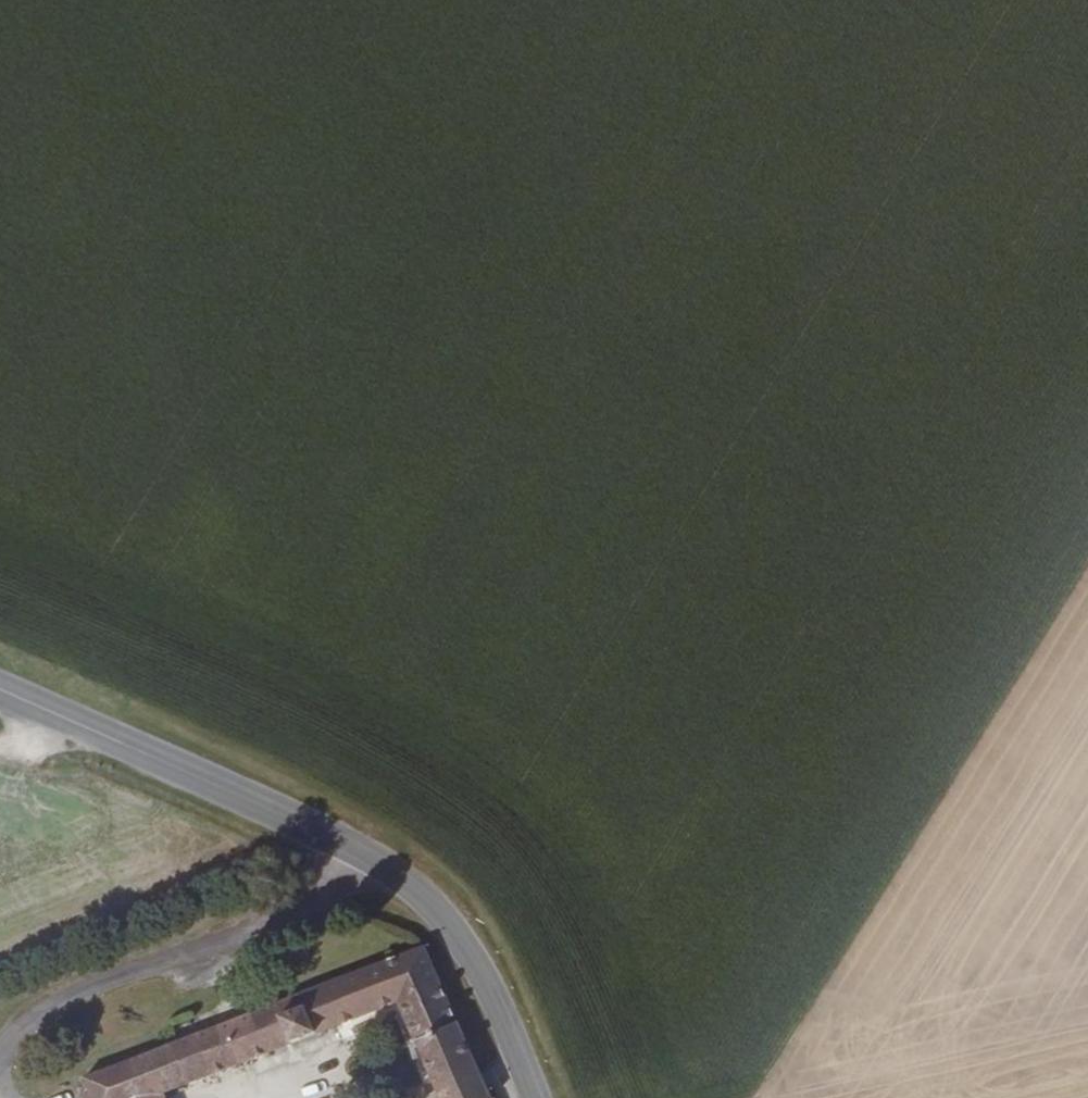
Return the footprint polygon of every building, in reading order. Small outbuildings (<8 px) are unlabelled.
[(477,1065),(425,948),(303,995),(318,1036),(339,1027),(400,1004),(434,1084),(477,1065)] [(303,995),(84,1079),(92,1097),(154,1097),(160,1096),(318,1036),(303,995)] [(360,1058),(352,1059),(351,1059),(348,1062),(346,1066),(346,1070),(347,1075),(352,1080),(357,1081),(360,1081),(363,1079),(365,1078),(368,1073),(368,1069),(367,1064),(364,1060),(360,1058)] [(477,1065),(434,1084),(440,1097),(469,1097),(488,1090),(477,1065)]
